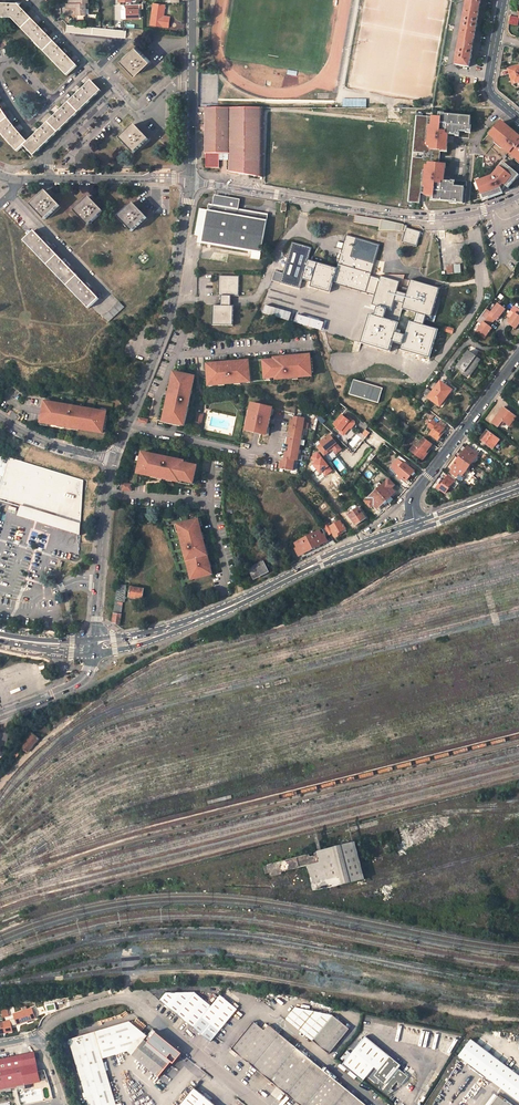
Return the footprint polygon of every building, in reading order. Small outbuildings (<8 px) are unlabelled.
[(456,64),(469,66),(481,0),(467,0),(456,64)] [(85,9),(85,2),(70,4),(68,4),(68,8),(77,8),(77,15),(83,14),(83,9),(85,9)] [(151,23),(168,26),(169,16),(160,15),(161,9),(163,9),(163,3),(152,2),(151,23)] [(62,50),(46,33),(43,31),(33,21),(31,18),(19,6),(18,5),(16,5),(0,4),(0,19),(11,19),(67,76),(77,66),(65,53),(62,50)] [(140,18),(139,8),(143,8),(143,4),(123,5),(124,19),(140,18)] [(508,24),(518,26),(518,18),(518,17),(510,15),(508,24)] [(126,38),(126,31),(67,25),(67,32),(87,34),(101,36),(126,38)] [(135,75),(149,61),(135,46),(121,61),(135,75)] [(509,69),(514,83),(518,81),(518,65),(509,69)] [(17,131),(15,128),(9,120),(5,114),(1,109),(0,108),(0,132),(4,137),(10,144),(17,151),(23,146),(34,156),(100,91),(91,80),(79,91),(77,94),(59,111),(56,114),(39,131),(36,134),(27,142),(22,136),(17,131)] [(367,107),(367,98),(342,98),(342,107),(367,107)] [(415,114),(413,152),(423,153),(423,161),(422,189),(409,189),(409,202),(420,203),(421,196),(430,196),(430,201),(463,202),(463,186),(454,186),(454,181),(444,181),(445,163),(439,163),(439,152),(447,152),(448,135),(459,136),(459,132),(470,133),(470,116),(415,114)] [(511,127),(511,128),(503,122),(500,124),(499,124),(493,131),(491,130),(489,133),(497,140),(495,143),(502,148),(503,147),(517,159),(516,160),(518,163),(518,134),(511,127)] [(136,151),(148,140),(134,125),(120,139),(134,154),(136,151)] [(508,187),(518,175),(518,174),(504,164),(502,162),(497,168),(498,169),(492,176),(480,180),(479,178),(475,179),(478,188),(480,188),(482,193),(480,194),(482,199),(485,198),(489,197),(490,198),(503,193),(500,184),(502,182),(508,187)] [(28,201),(30,205),(45,191),(43,189),(28,201)] [(59,206),(45,191),(30,205),(44,220),(47,217),(59,206)] [(91,223),(103,212),(89,197),(74,211),(88,226),(91,223)] [(135,229),(147,218),(133,203),(118,216),(132,231),(135,229)] [(60,207),(59,206),(47,217),(48,218),(60,207)] [(104,213),(103,212),(91,223),(92,224),(104,213)] [(379,225),(379,230),(403,232),(404,221),(354,217),(354,223),(379,225)] [(148,219),(147,218),(135,229),(136,230),(148,219)] [(405,229),(401,244),(415,247),(419,233),(405,229)] [(45,243),(33,231),(24,240),(90,306),(99,298),(89,288),(86,285),(69,267),(65,263),(49,246),(45,243)] [(450,234),(451,243),(463,242),(462,233),(450,234)] [(309,250),(291,245),(282,275),(273,273),(271,282),(298,290),(301,281),(311,284),(310,288),(329,294),(331,285),(374,298),(372,307),(378,309),(375,318),(369,317),(361,346),(390,354),(393,343),(402,346),(400,351),(429,360),(437,332),(425,328),(427,319),(431,320),(439,291),(411,283),(406,296),(397,294),(400,284),(380,279),(379,281),(370,278),(378,247),(345,238),(335,271),(306,262),(309,250)] [(90,306),(24,240),(22,241),(89,308),(90,306)] [(221,280),(221,300),(224,300),(223,310),(216,310),(216,329),(236,329),(236,310),(232,310),(232,300),(241,300),(241,280),(221,280)] [(120,300),(106,315),(111,321),(125,306),(120,300)] [(485,308),(481,314),(491,322),(494,318),(496,320),(505,309),(497,303),(490,312),(485,308)] [(265,305),(263,314),(289,320),(291,312),(265,305)] [(518,311),(518,310),(515,307),(506,316),(510,319),(507,323),(515,329),(518,324),(518,316),(517,315),(518,311)] [(491,322),(481,314),(477,320),(481,324),(476,331),(484,338),(491,328),(489,326),(491,322)] [(452,334),(454,328),(446,326),(444,332),(452,334)] [(468,351),(456,367),(467,375),(479,359),(468,351)] [(263,358),(264,375),(269,375),(275,375),(275,377),(292,375),(292,374),(297,374),(297,375),(311,374),(311,370),(310,367),(308,367),(308,361),(310,360),(310,357),(309,353),(295,354),(295,356),(292,356),(292,354),(290,354),(285,355),(277,355),(278,357),(274,357),(263,358)] [(220,359),(220,360),(220,361),(217,361),(217,360),(211,360),(211,362),(207,362),(209,381),(218,381),(218,380),(224,379),(224,380),(234,380),(234,379),(240,379),(246,379),(246,377),(249,377),(248,359),(245,359),(244,358),(238,358),(238,360),(235,360),(235,358),(233,359),(227,359),(220,359)] [(177,370),(173,369),(171,383),(172,383),(171,387),(170,386),(170,389),(169,394),(168,398),(167,401),(169,401),(168,404),(167,404),(164,418),(185,422),(191,390),(189,390),(190,386),(192,387),(194,373),(190,372),(187,371),(186,373),(180,372),(180,370),(177,370)] [(354,380),(350,395),(379,403),(383,388),(354,380)] [(439,383),(427,399),(438,407),(450,391),(439,383)] [(51,400),(46,399),(42,420),(49,421),(59,423),(64,423),(64,424),(75,426),(75,425),(79,426),(104,430),(105,426),(105,423),(103,422),(103,419),(104,416),(106,417),(107,413),(107,409),(102,408),(93,407),(93,408),(90,408),(90,406),(83,405),(83,406),(80,406),(80,405),(66,402),(65,404),(62,403),(62,402),(51,400)] [(245,430),(265,435),(266,433),(267,428),(268,428),(271,415),(270,415),(272,409),(272,408),(252,403),(245,430)] [(501,413),(498,417),(509,425),(516,416),(504,407),(500,412),(501,413)] [(350,427),(352,427),(355,422),(353,418),(351,417),(349,419),(347,418),(342,414),(335,424),(338,426),(338,427),(341,430),(342,430),(344,428),(348,430),(350,427)] [(279,469),(291,471),(293,461),(296,461),(304,419),(294,417),(293,421),(291,420),(288,433),(291,434),(290,438),(287,438),(286,444),(289,445),(287,453),(285,452),(283,463),(280,462),(279,469)] [(441,421),(437,425),(433,422),(428,428),(432,431),(430,435),(437,440),(442,434),(440,433),(446,425),(441,421)] [(366,430),(360,436),(357,433),(347,444),(355,450),(370,433),(366,430)] [(486,430),(482,435),(483,436),(481,440),(493,448),(499,439),(486,430)] [(320,444),(316,447),(324,458),(333,451),(335,455),(342,450),(329,434),(318,442),(320,444)] [(369,435),(364,441),(367,444),(368,443),(372,445),(376,440),(369,435)] [(422,460),(426,456),(425,455),(430,448),(433,444),(424,437),(416,447),(414,445),(410,451),(422,460)] [(452,467),(447,473),(457,481),(462,474),(462,475),(477,454),(482,448),(472,440),(468,447),(467,446),(452,467)] [(157,453),(142,450),(142,453),(141,457),(143,458),(142,464),(140,463),(139,467),(138,471),(152,474),(152,473),(156,473),(155,475),(157,475),(162,476),(167,477),(170,478),(170,477),(173,478),(180,480),(180,479),(180,477),(192,480),(194,480),(198,464),(187,461),(184,461),(184,459),(177,457),(177,459),(174,459),(174,457),(160,454),(159,455),(156,455),(157,453)] [(311,457),(315,463),(310,467),(313,472),(320,468),(325,476),(332,472),(319,453),(311,457)] [(21,506),(27,508),(25,518),(47,524),(49,517),(80,526),(80,522),(83,480),(0,454),(0,500),(21,506)] [(333,462),(340,471),(344,468),(338,458),(333,462)] [(399,475),(402,477),(406,481),(414,471),(404,463),(403,464),(398,460),(392,467),(397,471),(396,472),(399,475)] [(457,481),(447,473),(437,487),(444,493),(451,484),(455,486),(459,482),(457,481)] [(388,479),(377,490),(386,500),(391,495),(394,492),(391,488),(392,487),(394,485),(388,479)] [(377,508),(386,500),(377,490),(365,500),(370,507),(372,506),(374,504),(377,508)] [(358,508),(349,514),(356,524),(365,518),(358,508)] [(184,521),(177,523),(179,529),(180,536),(183,536),(184,539),(181,539),(185,555),(187,554),(188,557),(186,558),(187,565),(189,564),(190,570),(189,570),(190,577),(211,572),(209,565),(208,566),(206,560),(208,560),(206,553),(205,553),(204,549),(205,549),(205,547),(204,542),(202,537),(202,535),(201,535),(200,532),(201,531),(199,524),(198,518),(190,519),(191,521),(185,523),(184,521)] [(326,521),(320,525),(323,529),(328,535),(332,532),(335,536),(341,533),(341,531),(345,529),(343,524),(342,525),(340,522),(329,527),(326,521)] [(294,544),(297,548),(298,547),(302,554),(323,543),(319,537),(323,535),(324,538),(328,535),(324,531),(323,529),(294,544)] [(262,562),(247,569),(252,578),(266,571),(262,562)] [(118,577),(112,618),(119,624),(122,601),(124,601),(126,578),(118,577)] [(143,590),(130,587),(129,596),(142,599),(143,590)] [(32,732),(19,747),(27,753),(39,739),(32,732)] [(400,830),(404,844),(411,842),(408,828),(400,830)] [(363,865),(357,842),(330,848),(331,849),(333,859),(309,864),(314,884),(316,890),(332,887),(366,878),(364,872),(363,865)] [(309,864),(333,859),(331,849),(317,853),(318,856),(312,857),(311,854),(266,866),(267,873),(272,872),(272,874),(309,864)] [(198,990),(170,991),(163,999),(213,1039),(240,1007),(224,993),(214,1004),(198,990)] [(150,997),(148,1005),(158,1007),(159,998),(150,997)] [(46,1005),(37,1008),(39,1015),(48,1012),(46,1005)] [(316,1040),(337,1016),(298,1007),(289,1018),(316,1040)] [(16,1019),(18,1025),(36,1018),(33,1012),(16,1019)] [(337,1016),(316,1040),(331,1053),(352,1029),(337,1016)] [(122,1101),(117,1102),(103,1056),(128,1048),(132,1052),(164,1079),(176,1064),(145,1038),(148,1034),(143,1030),(129,1020),(68,1036),(90,1104),(124,1104),(122,1101)] [(13,1031),(11,1021),(0,1023),(0,1033),(13,1031)] [(271,1024),(268,1022),(264,1026),(256,1021),(234,1047),(304,1104),(369,1104),(271,1024)] [(381,1082),(381,1087),(389,1093),(393,1091),(391,1089),(398,1082),(403,1085),(409,1076),(400,1068),(402,1065),(367,1035),(352,1052),(349,1049),(342,1057),(346,1061),(344,1063),(364,1080),(367,1076),(375,1083),(381,1082)] [(518,1100),(518,1073),(471,1037),(458,1055),(518,1100)] [(40,1081),(34,1053),(0,1059),(0,1089),(40,1081)] [(196,1085),(179,1104),(220,1104),(213,1099),(196,1085)] [(141,1091),(131,1094),(134,1104),(145,1104),(141,1091)] [(498,1096),(491,1104),(509,1104),(498,1096)]
